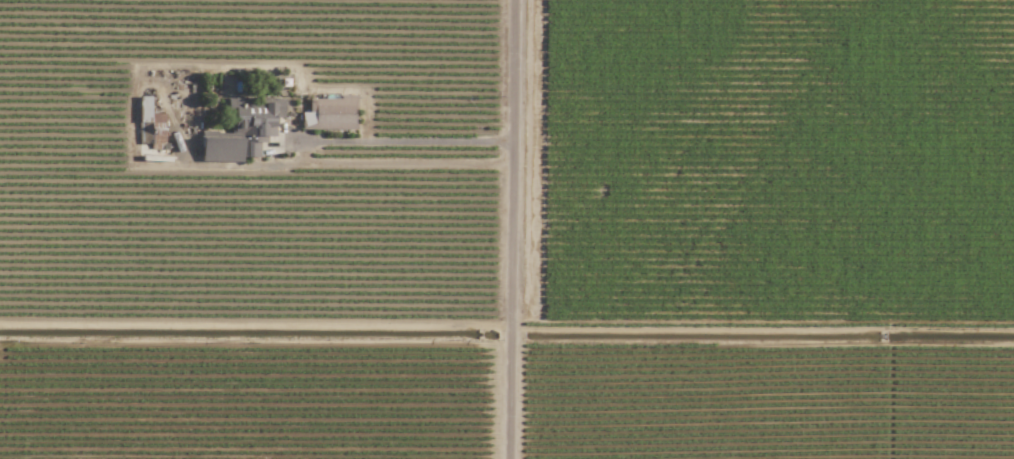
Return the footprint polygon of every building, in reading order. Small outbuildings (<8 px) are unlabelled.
[(162,114),(150,115),(150,96),(138,97),(139,143),(151,143),(151,149),(163,149),(162,114)] [(308,98),(308,113),(301,113),(302,130),(355,128),(354,97),(308,98)] [(201,162),(242,161),(242,158),(259,157),(258,143),(266,142),(265,137),(275,137),(274,118),(283,117),(282,99),(262,100),(262,113),(251,113),(250,98),(226,98),(227,109),(233,109),(234,138),(201,139),(201,162)]
